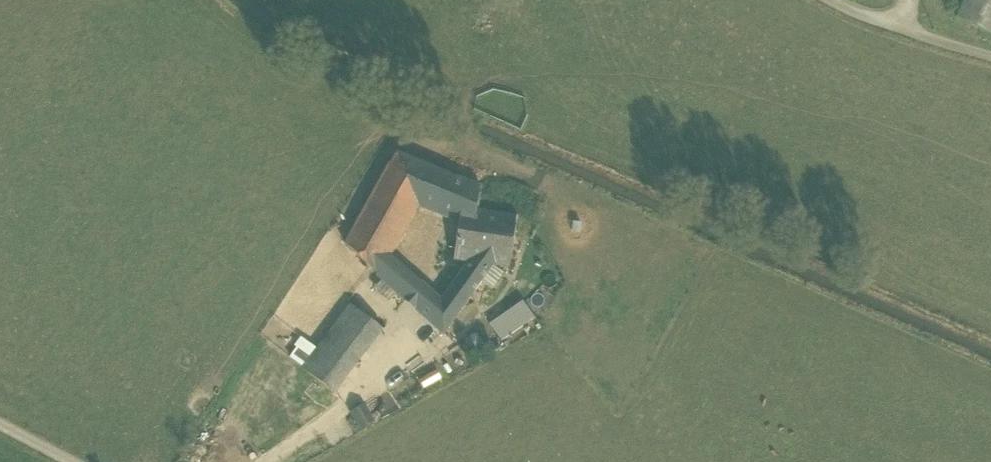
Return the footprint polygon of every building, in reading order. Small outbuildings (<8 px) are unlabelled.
[(954,17),(990,35),(990,0),(963,0),(954,17)] [(396,152),(352,232),(345,245),(378,274),(389,258),(417,206),(418,206),(438,169),(433,167),(400,153),(396,152)] [(481,187),(438,169),(418,206),(459,223),(461,209),(477,210),(480,192),(481,187)] [(489,193),(480,192),(477,210),(479,211),(486,212),(489,193)] [(486,212),(479,211),(477,210),(461,209),(459,223),(453,260),(493,266),(502,267),(509,268),(517,216),(486,212)] [(537,220),(517,216),(509,268),(508,270),(529,273),(537,220)] [(419,283),(389,258),(378,274),(405,298),(419,283)] [(493,266),(469,262),(469,264),(442,302),(432,294),(429,298),(425,298),(416,308),(444,333),(475,290),(493,266)] [(493,266),(475,290),(483,296),(502,267),(493,266)] [(432,294),(419,283),(405,298),(416,308),(425,298),(429,298),(432,294)] [(522,301),(490,324),(502,341),(534,318),(522,301)] [(365,316),(351,305),(342,316),(356,327),(365,316)] [(342,316),(316,351),(347,375),(374,341),(356,327),(342,316)] [(383,329),(365,316),(356,327),(374,341),(383,329)] [(347,375),(316,351),(302,368),(333,393),(347,375)] [(350,412),(362,429),(377,419),(366,402),(350,412)]
